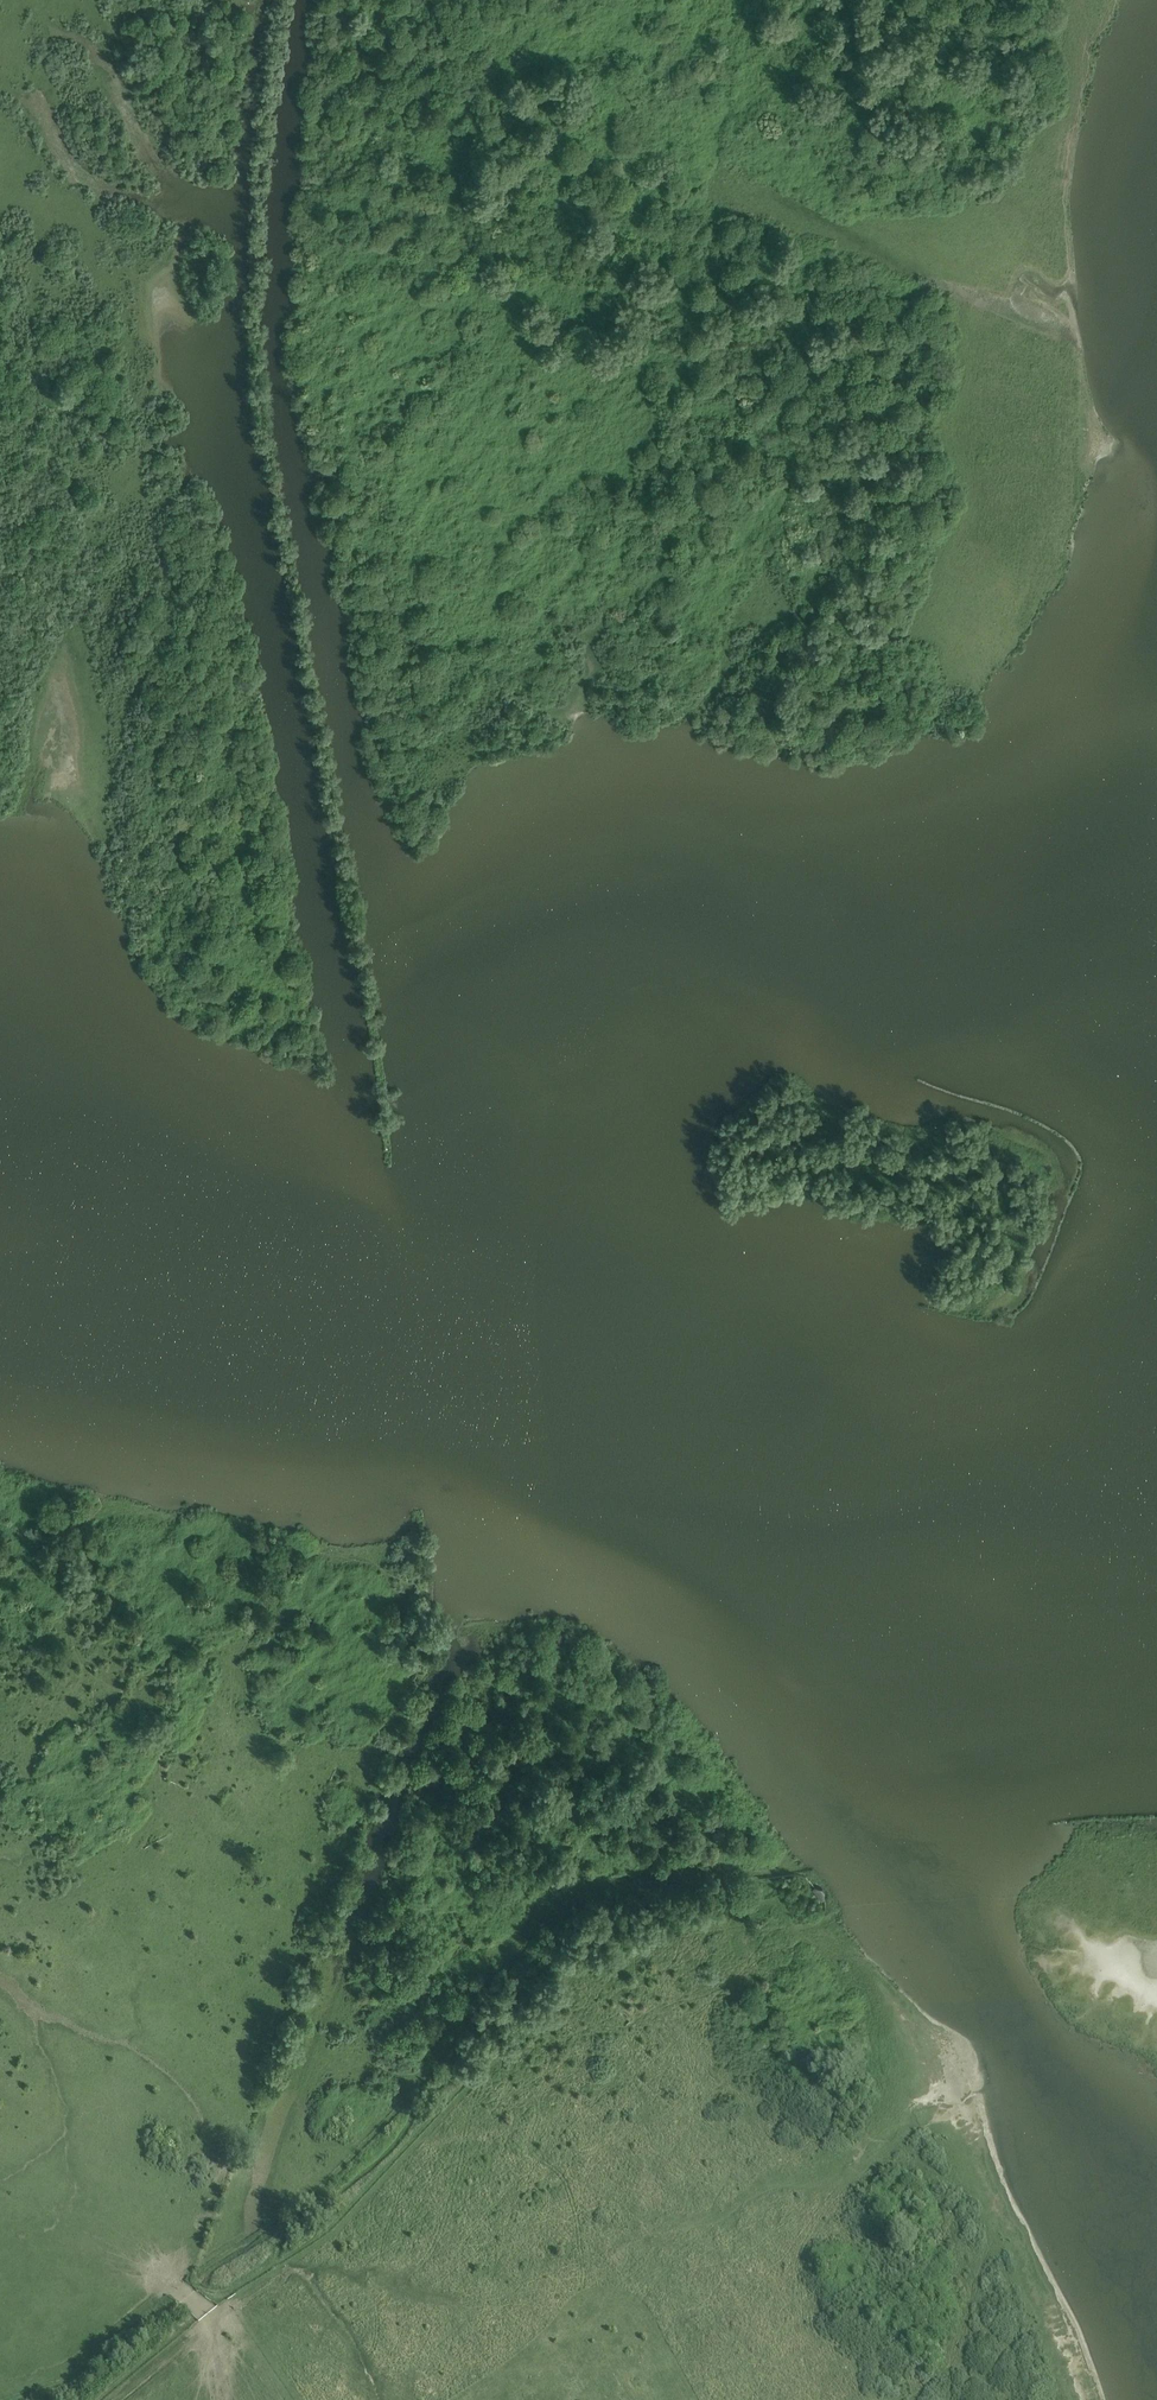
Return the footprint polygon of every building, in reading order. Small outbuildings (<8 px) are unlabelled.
[(823,1890),(815,1888),(813,1891),(823,1903),(825,1900),(825,1894),(823,1890)]
